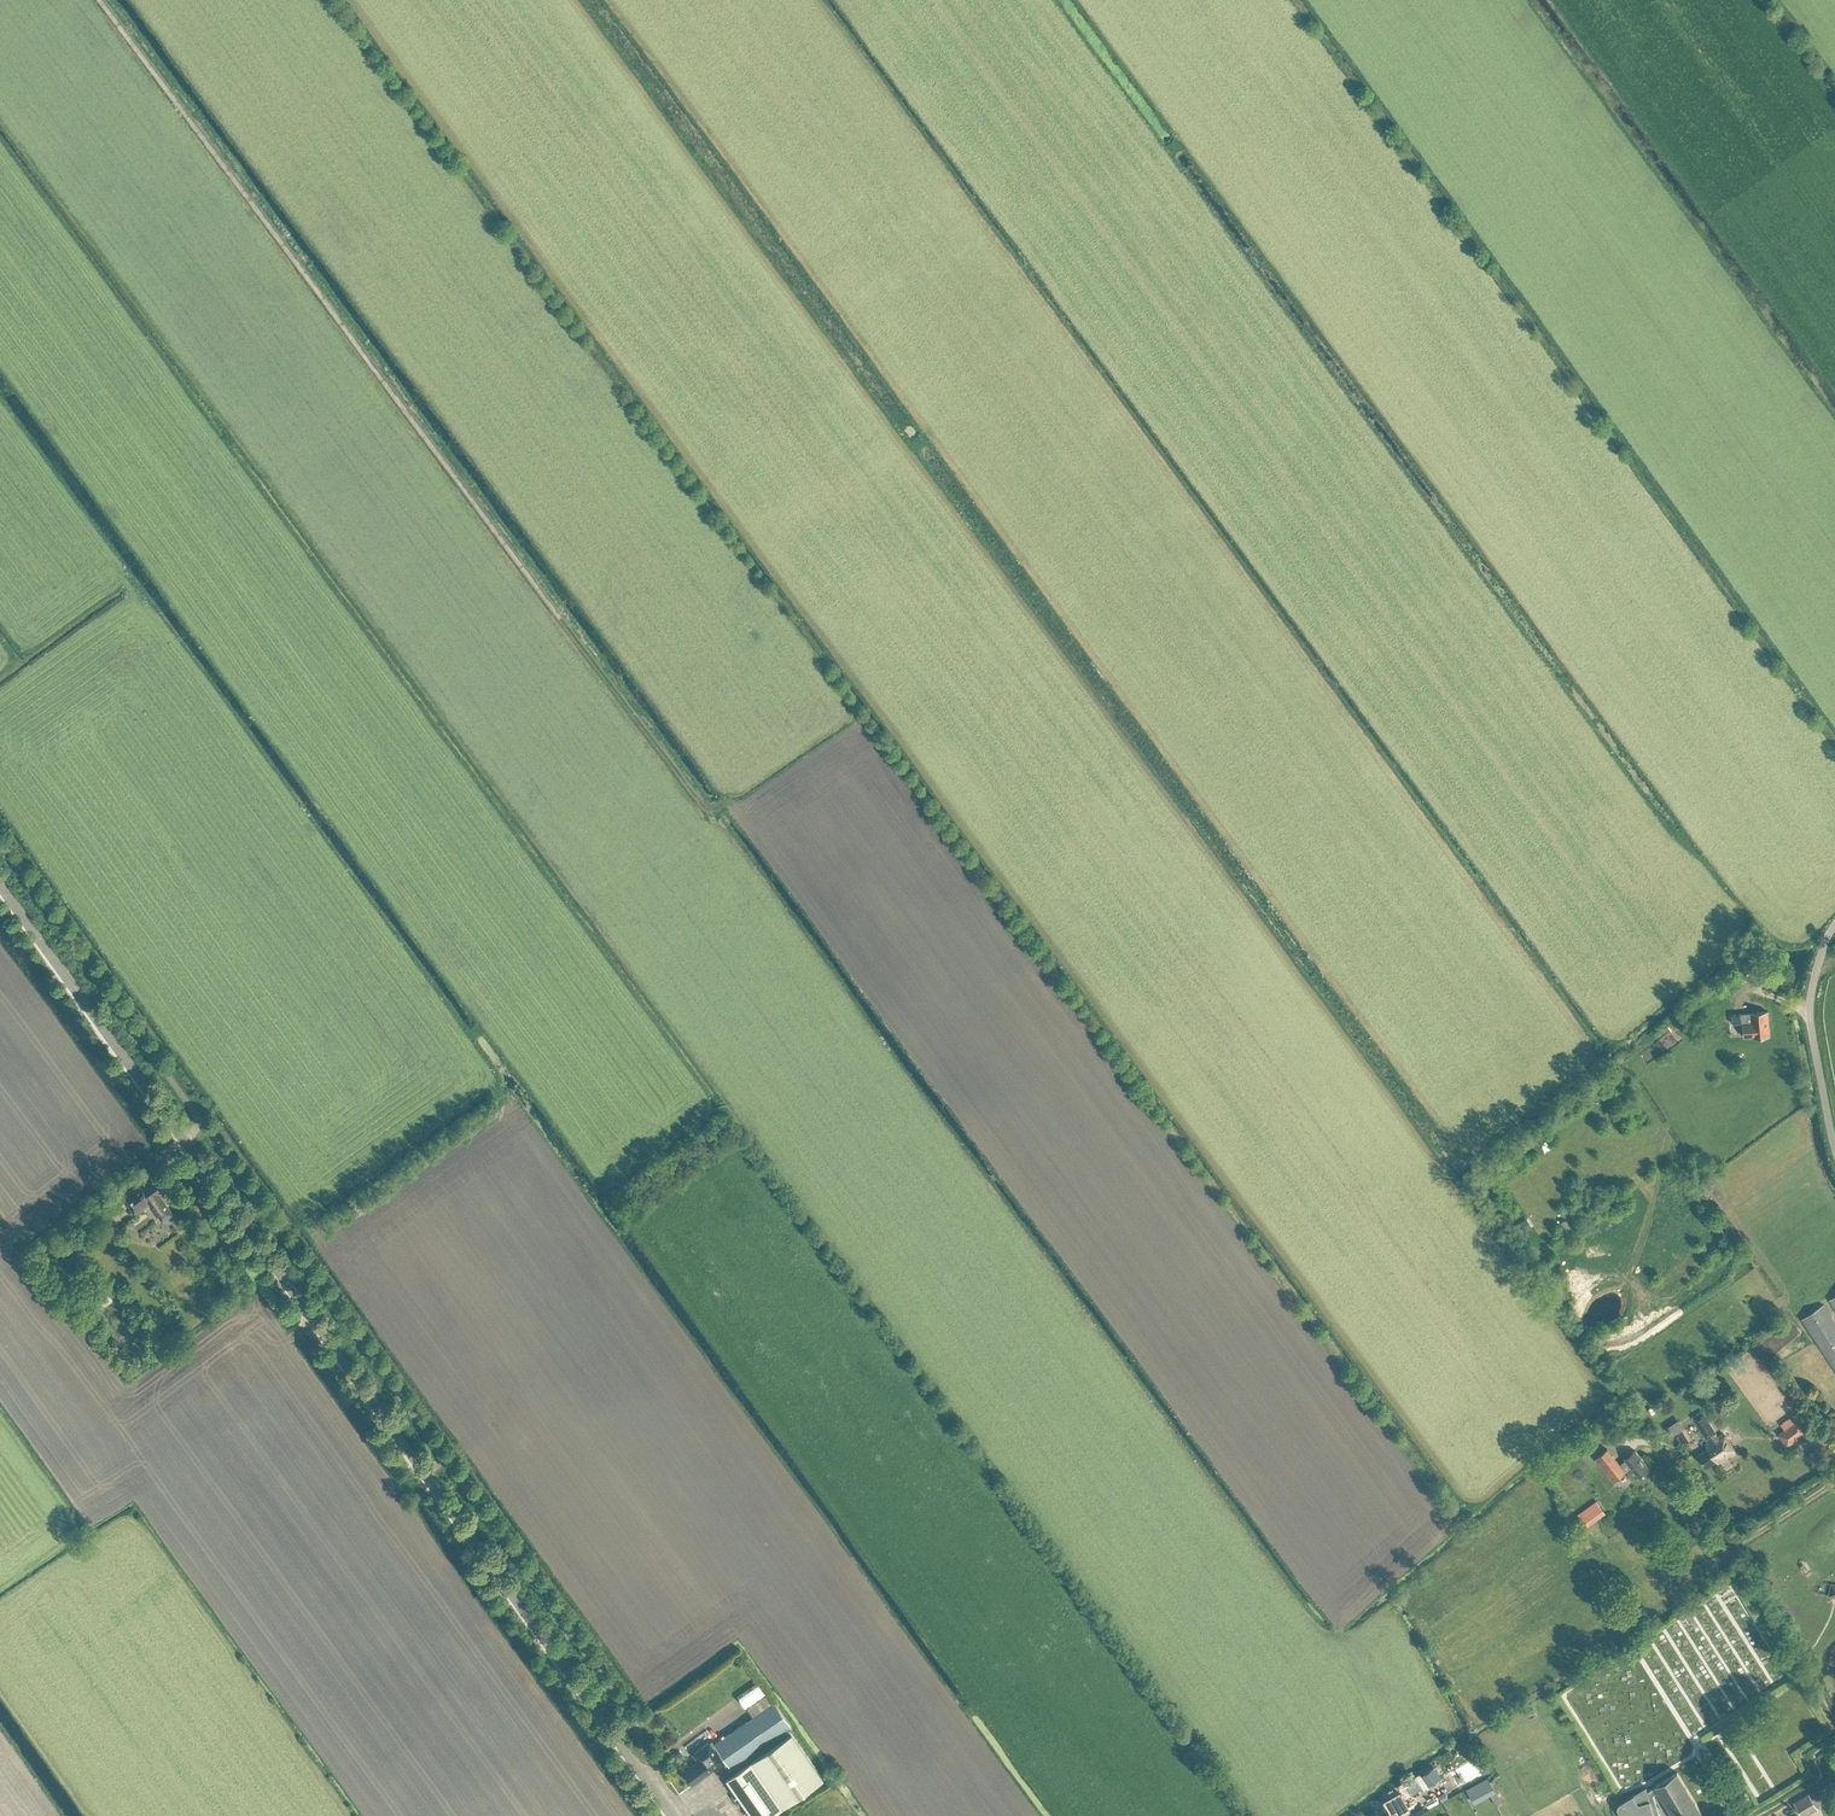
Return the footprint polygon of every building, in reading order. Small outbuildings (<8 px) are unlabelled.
[(1770,1034),(1768,1010),(1732,1013),(1732,1022),(1742,1021),(1743,1036),(1770,1034)] [(1666,1024),(1670,1029),(1676,1025),(1672,1020),(1666,1024)] [(125,1188),(137,1179),(131,1172),(119,1181),(125,1188)] [(163,1189),(155,1178),(144,1186),(141,1182),(122,1195),(135,1213),(147,1204),(149,1206),(151,1205),(162,1221),(174,1213),(166,1201),(169,1199),(163,1189)] [(1522,1232),(1532,1226),(1527,1217),(1517,1223),(1522,1232)] [(1569,1229),(1573,1226),(1565,1218),(1561,1221),(1569,1229)] [(60,1247),(52,1237),(34,1250),(42,1261),(60,1247)] [(1824,1303),(1803,1317),(1834,1367),(1834,1320),(1824,1303)] [(1712,1402),(1723,1412),(1732,1402),(1721,1392),(1712,1402)] [(1723,1432),(1718,1435),(1702,1410),(1693,1416),(1707,1438),(1712,1435),(1714,1438),(1706,1443),(1708,1447),(1698,1453),(1706,1466),(1716,1460),(1718,1462),(1735,1451),(1723,1432)] [(1782,1423),(1785,1427),(1779,1432),(1787,1444),(1794,1439),(1796,1442),(1804,1437),(1802,1434),(1809,1429),(1806,1424),(1808,1422),(1808,1421),(1812,1418),(1808,1413),(1804,1416),(1803,1415),(1799,1418),(1796,1413),(1782,1423)] [(1686,1439),(1691,1436),(1686,1425),(1680,1427),(1686,1439)] [(1650,1467),(1635,1448),(1624,1457),(1625,1459),(1621,1462),(1608,1446),(1595,1457),(1613,1480),(1632,1465),(1640,1475),(1650,1467)] [(1587,1524),(1606,1512),(1597,1499),(1579,1512),(1587,1524)] [(736,1693),(744,1704),(764,1690),(756,1679),(736,1693)] [(726,1777),(790,1730),(788,1727),(791,1725),(774,1701),(714,1743),(712,1740),(711,1741),(710,1740),(693,1752),(699,1760),(691,1766),(684,1772),(691,1782),(699,1776),(699,1777),(725,1758),(726,1760),(725,1763),(728,1767),(726,1777)] [(726,1777),(754,1815),(766,1815),(822,1777),(790,1730),(726,1777)] [(1480,1754),(1449,1772),(1459,1789),(1489,1772),(1480,1754)] [(1435,1759),(1430,1762),(1433,1768),(1438,1765),(1435,1759)] [(1702,1812),(1677,1771),(1655,1784),(1658,1789),(1675,1815),(1696,1815),(1702,1812)] [(1486,1776),(1465,1787),(1472,1800),(1493,1789),(1488,1780),(1486,1777),(1486,1776)] [(1653,1793),(1658,1789),(1655,1784),(1652,1787),(1647,1790),(1646,1785),(1620,1801),(1619,1801),(1619,1802),(1619,1803),(1618,1804),(1618,1806),(1618,1807),(1619,1808),(1623,1815),(1660,1815),(1653,1793)] [(1371,1815),(1399,1815),(1410,1810),(1400,1791),(1383,1801),(1386,1806),(1371,1815)] [(1794,1801),(1802,1815),(1817,1806),(1809,1793),(1794,1801)]
